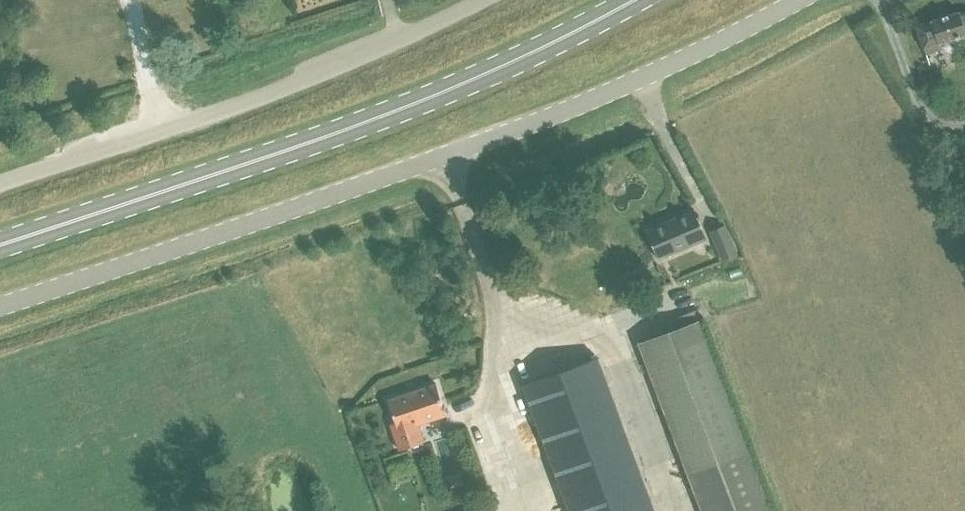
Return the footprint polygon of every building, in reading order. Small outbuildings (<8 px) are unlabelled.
[(961,13),(919,26),(927,54),(943,49),(940,40),(964,32),(964,11),(961,13)] [(708,239),(695,209),(646,229),(659,259),(708,239)] [(711,231),(723,261),(738,254),(726,225),(711,231)] [(686,324),(705,317),(702,308),(683,315),(686,324)] [(704,510),(771,510),(698,321),(640,343),(704,510)] [(524,386),(525,389),(569,508),(570,510),(655,510),(619,414),(599,360),(599,358),(597,358),(582,364),(542,379),(524,386)] [(440,382),(391,397),(398,418),(392,420),(402,448),(426,440),(421,423),(449,415),(440,382)]
